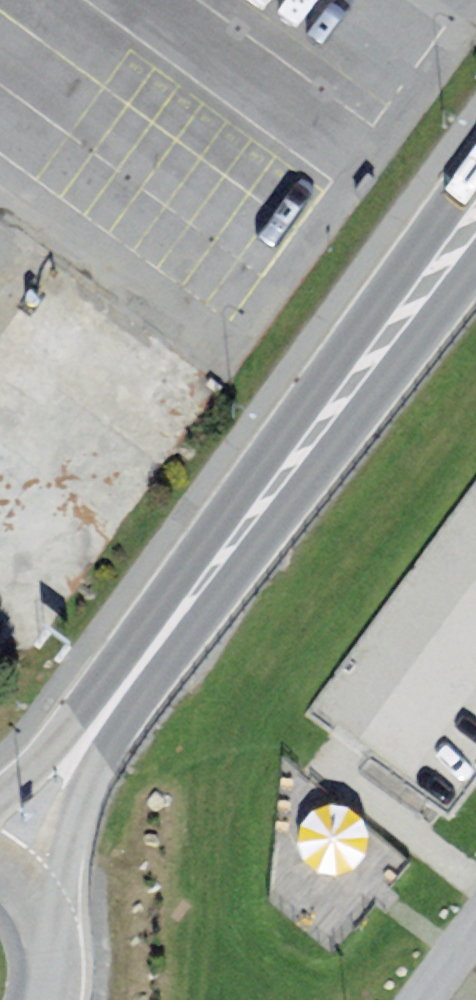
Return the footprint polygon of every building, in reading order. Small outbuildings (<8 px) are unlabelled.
[(24,280),(0,311),(0,354),(157,472),(201,413),(24,280)] [(313,710),(452,811),(475,777),(475,486),(313,710)] [(301,874),(380,883),(387,829),(308,819),(301,874)]
